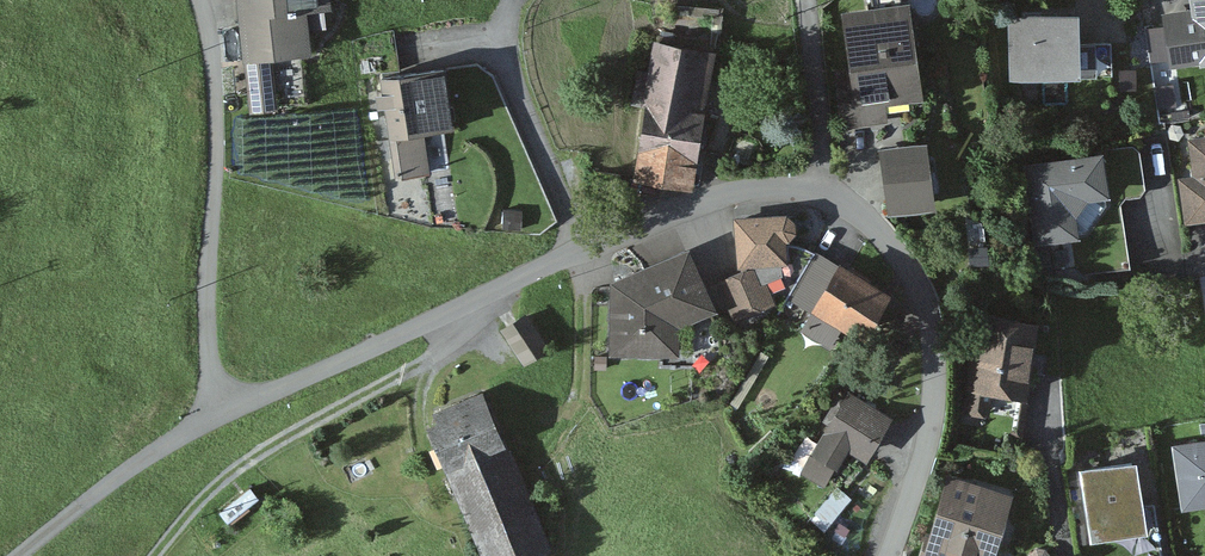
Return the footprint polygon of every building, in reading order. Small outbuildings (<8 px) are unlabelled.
[(304,56),(317,55),(313,0),(240,0),(248,108),(308,103),(304,56)] [(848,0),(862,106),(922,98),(908,0),(850,0),(848,0)] [(1008,5),(1009,73),(1082,73),(1081,4),(1008,5)] [(1198,35),(1168,38),(1172,85),(1202,83),(1203,97),(1204,97),(1204,13),(1196,14),(1198,35)] [(695,136),(710,53),(651,42),(636,126),(645,128),(695,136)] [(449,130),(442,64),(386,70),(398,177),(431,173),(426,132),(449,130)] [(634,192),(697,203),(708,139),(695,136),(645,128),(634,192)] [(1192,176),(1178,177),(1183,223),(1204,221),(1204,131),(1187,133),(1192,176)] [(928,139),(880,146),(888,209),(937,202),(928,139)] [(1082,232),(1076,197),(1110,192),(1102,145),(1020,158),(1033,240),(1082,232)] [(690,242),(609,275),(612,350),(676,348),(675,328),(718,310),(690,242)] [(736,249),(740,303),(796,299),(792,245),(736,249)] [(842,305),(812,352),(858,381),(888,335),(842,305)] [(524,312),(498,328),(521,364),(547,347),(524,312)] [(1036,328),(988,322),(977,410),(1024,416),(1036,328)] [(505,448),(486,392),(424,413),(443,469),(450,466),(505,448)] [(896,451),(855,427),(817,490),(835,501),(851,475),(873,488),(896,451)] [(1204,498),(1204,432),(1175,436),(1182,500),(1204,498)] [(513,445),(505,448),(450,466),(481,555),(551,555),(513,445)] [(1088,536),(1146,531),(1140,458),(1081,463),(1088,536)] [(921,555),(924,555),(995,555),(1016,501),(951,476),(921,555)]
